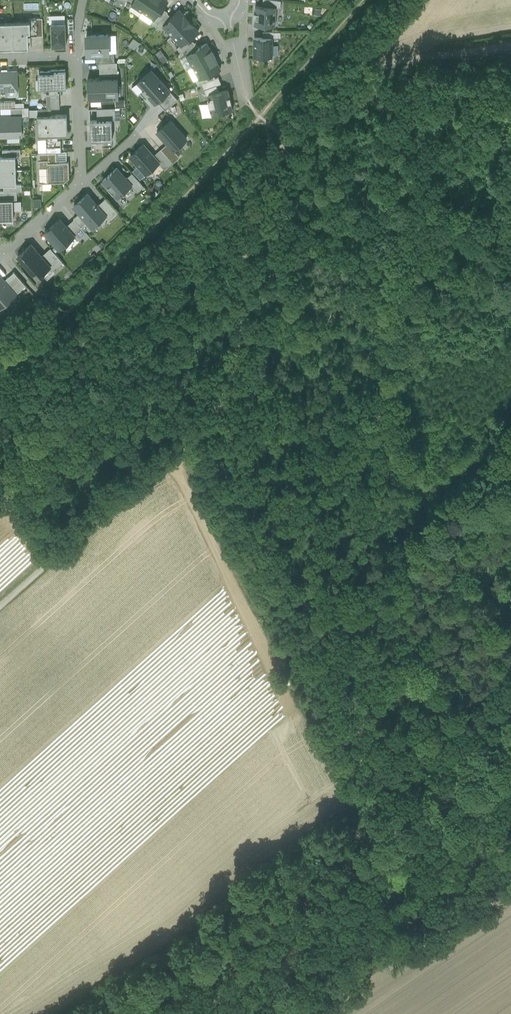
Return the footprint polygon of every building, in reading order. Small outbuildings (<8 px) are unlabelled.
[(130,5),(142,13),(151,0),(133,0),(130,5)] [(168,0),(151,0),(142,13),(155,21),(168,0)] [(276,8),(255,7),(255,14),(254,14),(253,19),(254,19),(254,26),(275,27),(276,8)] [(179,10),(170,18),(171,19),(163,27),(172,36),(189,21),(179,10)] [(189,21),(172,36),(174,38),(181,46),(189,39),(190,40),(198,32),(189,21)] [(30,22),(12,23),(13,49),(29,49),(28,33),(30,33),(30,22)] [(0,23),(0,50),(13,49),(12,23),(0,23)] [(65,23),(51,24),(52,47),(66,46),(65,23)] [(108,35),(86,36),(87,55),(109,54),(108,39),(108,35)] [(131,38),(128,45),(135,48),(139,41),(131,38)] [(271,39),(254,39),(254,57),(271,57),(271,39)] [(198,50),(187,56),(193,68),(214,57),(213,54),(212,54),(206,44),(198,49),(198,50)] [(214,57),(193,68),(199,80),(211,73),(211,75),(220,70),(215,60),(216,59),(214,57)] [(100,78),(118,78),(117,63),(99,63),(100,78)] [(40,74),(38,74),(39,89),(44,88),(64,88),(66,88),(65,69),(52,70),(51,71),(40,71),(40,74)] [(169,91),(151,70),(138,82),(143,89),(140,92),(145,98),(148,96),(155,103),(169,91)] [(0,72),(0,91),(7,91),(7,85),(17,85),(16,71),(0,72)] [(100,78),(88,79),(88,99),(119,98),(118,78),(100,78)] [(228,91),(208,95),(209,99),(207,100),(209,109),(211,108),(213,115),(233,111),(228,91)] [(49,94),(46,95),(46,109),(60,109),(60,94),(58,94),(49,94)] [(11,116),(21,116),(29,116),(28,107),(15,108),(11,108),(11,116)] [(97,121),(111,120),(115,120),(114,108),(96,109),(97,121)] [(67,115),(37,116),(38,136),(65,135),(65,123),(67,123),(67,115)] [(0,117),(0,137),(22,136),(21,116),(11,116),(0,117)] [(97,121),(90,121),(89,133),(91,134),(91,141),(112,140),(111,120),(97,121)] [(169,121),(157,132),(158,132),(174,150),(173,150),(174,151),(185,141),(184,138),(170,121),(169,121)] [(143,143),(129,155),(145,174),(160,162),(143,143)] [(0,156),(0,170),(16,170),(15,156),(3,156),(0,156)] [(69,162),(48,163),(48,160),(38,160),(39,183),(65,182),(69,178),(69,162)] [(108,187),(107,187),(113,193),(117,197),(121,194),(122,196),(130,189),(128,187),(131,184),(126,178),(117,168),(103,180),(108,187)] [(0,170),(0,184),(4,184),(17,184),(16,170),(0,170)] [(126,178),(131,184),(138,192),(144,186),(132,173),(126,178)] [(106,214),(87,194),(74,206),(91,226),(97,221),(98,222),(106,214)] [(0,199),(0,219),(14,219),(13,199),(0,199)] [(74,235),(60,219),(45,231),(45,233),(59,248),(74,235)] [(50,265),(31,244),(18,256),(18,257),(33,274),(38,269),(42,273),(50,265)] [(0,277),(0,302),(1,303),(14,292),(0,277)]
